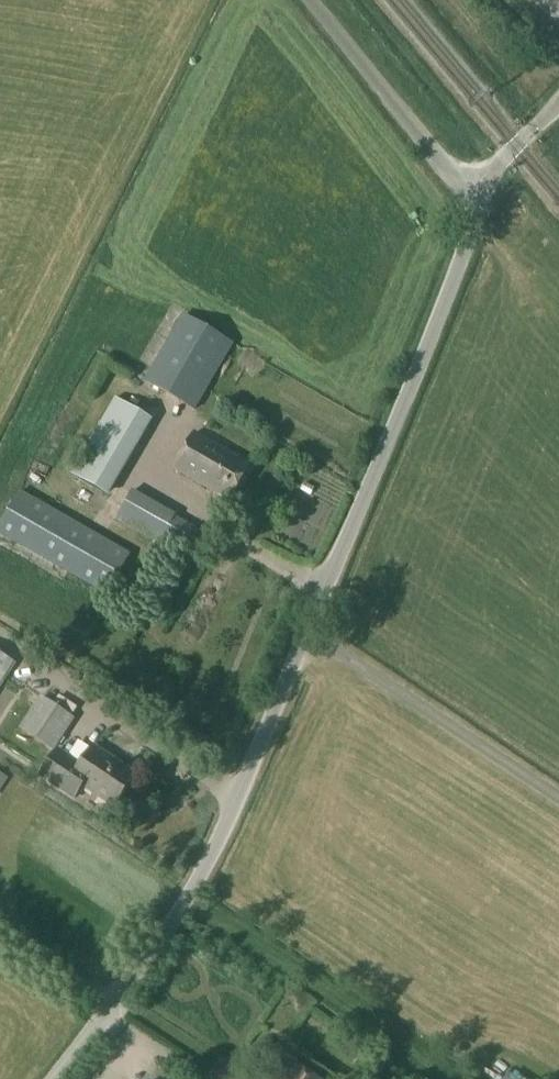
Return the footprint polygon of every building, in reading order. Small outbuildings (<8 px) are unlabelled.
[(183,316),(145,383),(197,413),(236,346),(183,316)] [(92,439),(72,476),(108,496),(150,420),(115,400),(92,439)] [(195,437),(176,471),(232,502),(251,468),(195,437)] [(0,529),(0,536),(54,567),(109,597),(132,555),(22,492),(9,513),(0,529)] [(177,517),(163,542),(199,563),(206,549),(212,537),(177,517)] [(15,664),(0,654),(0,687),(15,664)] [(42,698),(20,730),(55,754),(76,721),(60,709),(42,698)] [(57,751),(40,778),(73,799),(80,788),(114,810),(117,805),(134,779),(136,776),(93,748),(81,766),(57,751)] [(145,1078),(173,1078),(153,1066),(145,1078)] [(294,1066),(289,1073),(281,1068),(274,1078),(315,1078),(294,1066)]
